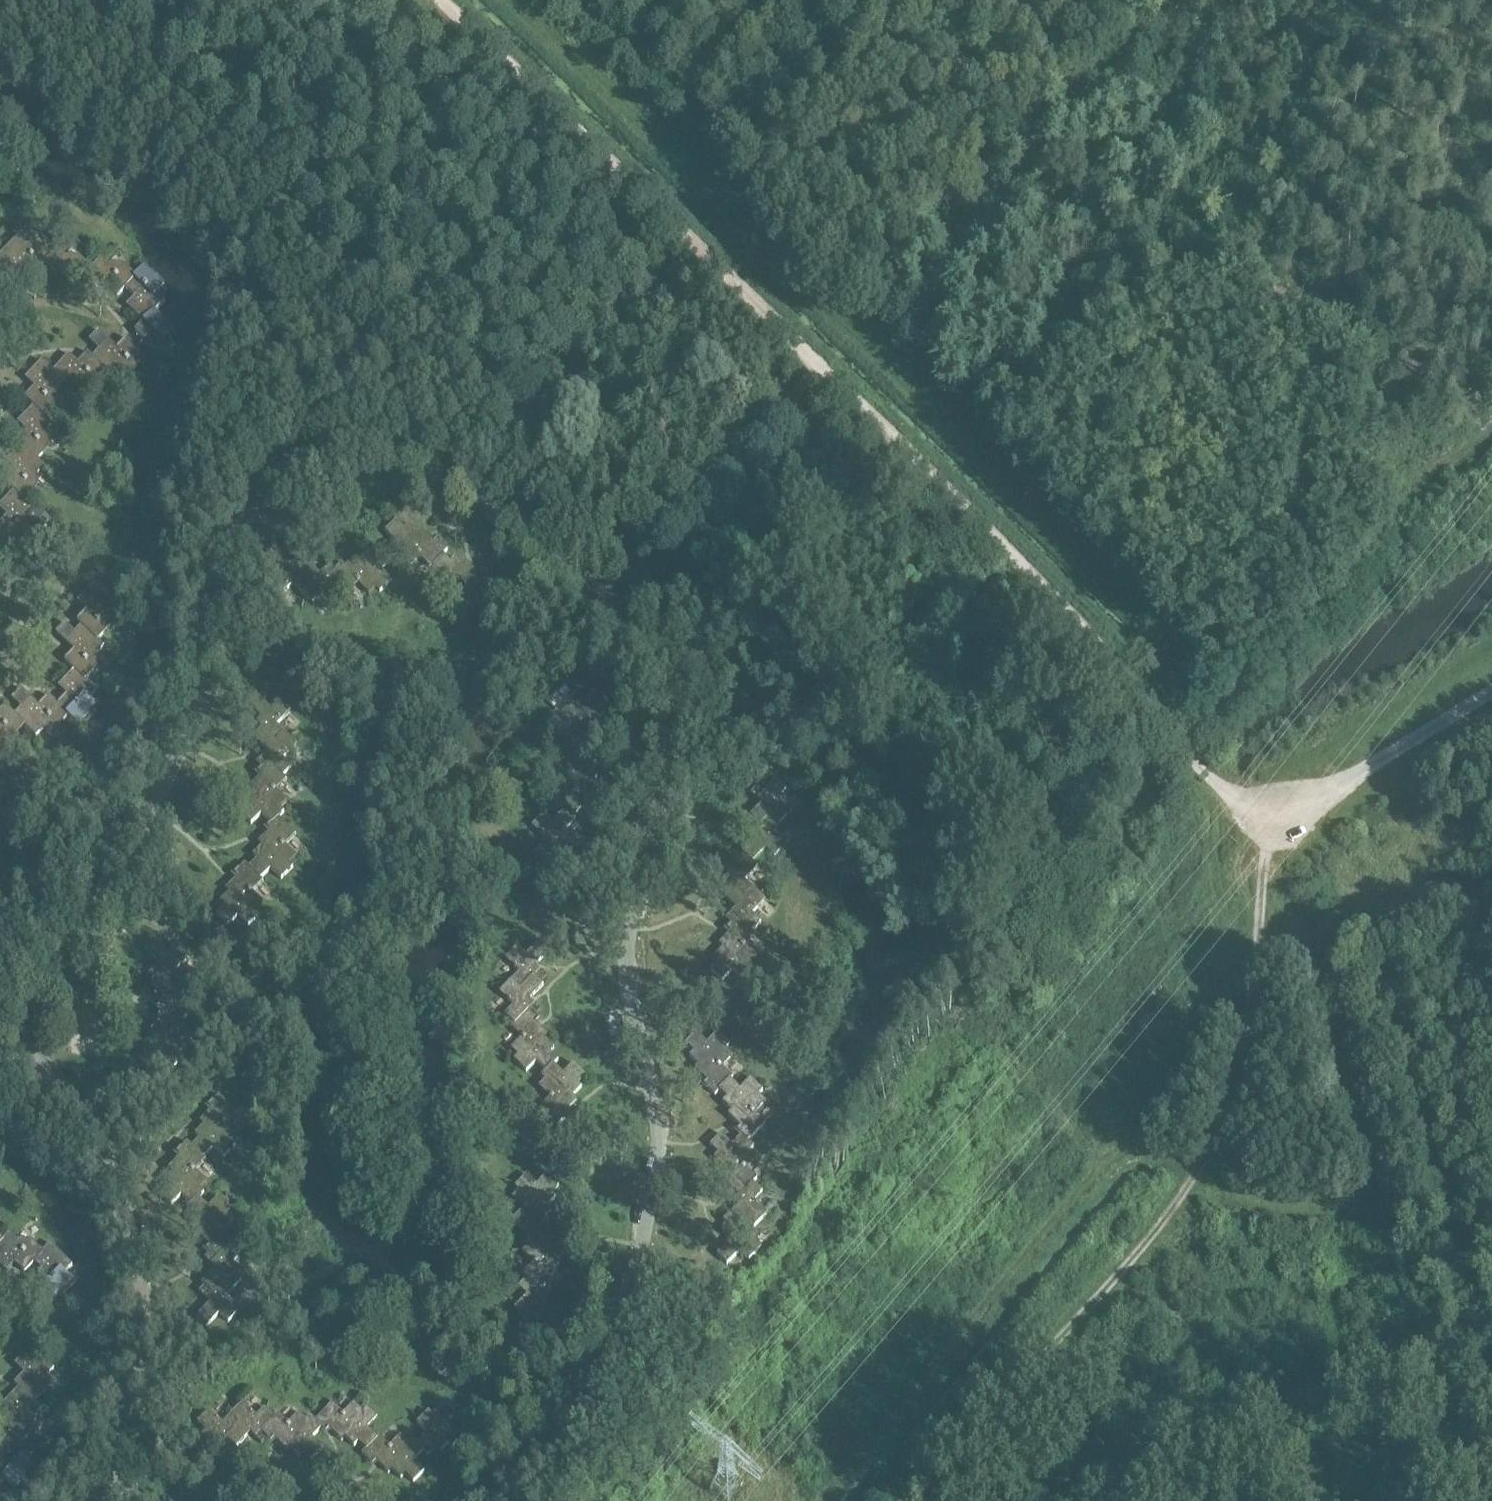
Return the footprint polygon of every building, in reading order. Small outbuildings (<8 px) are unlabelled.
[(0,257),(0,263),(14,277),(26,264),(33,270),(29,274),(33,278),(38,273),(37,272),(52,257),(51,257),(39,245),(25,245),(18,238),(0,257)] [(52,257),(37,272),(38,273),(54,289),(67,276),(73,282),(69,286),(73,289),(82,280),(92,269),(79,257),(65,257),(58,250),(51,257),(52,257)] [(92,269),(82,280),(99,296),(111,284),(117,290),(114,293),(118,297),(126,288),(136,277),(136,276),(124,264),(110,265),(102,257),(92,269)] [(136,277),(126,288),(129,291),(133,288),(139,293),(127,306),(144,322),(155,311),(155,312),(166,301),(157,293),(157,279),(144,267),(136,276),(136,277)] [(144,322),(135,331),(139,335),(143,331),(149,337),(138,349),(137,349),(147,359),(154,367),(175,345),(167,337),(167,323),(155,312),(155,311),(144,322)] [(99,332),(90,342),(99,351),(93,358),(92,358),(108,373),(107,374),(114,380),(121,372),(135,372),(147,359),(137,349),(138,349),(127,339),(124,343),(127,347),(121,353),(109,341),(99,332)] [(53,372),(64,383),(72,391),(75,394),(77,391),(82,386),(96,386),(107,374),(108,373),(92,358),(93,358),(88,353),(84,357),(88,361),(82,367),(69,355),(53,372)] [(29,394),(25,398),(34,406),(46,417),(46,416),(58,404),(56,391),(64,383),(53,372),(43,361),(26,379),(38,391),(33,397),(29,394)] [(21,438),(17,442),(22,446),(38,461),(38,460),(50,448),(49,434),(57,427),(46,416),(46,417),(34,406),(18,423),(31,435),(25,441),(21,438)] [(9,478),(5,482),(14,491),(15,490),(26,501),(26,500),(38,488),(37,474),(45,466),(38,460),(38,461),(22,446),(6,463),(18,475),(13,481),(9,478)] [(0,524),(0,528),(18,545),(30,532),(30,518),(37,511),(26,500),(26,501),(15,490),(14,491),(0,506),(0,509),(11,519),(5,525),(1,522),(0,524)] [(393,560),(392,560),(398,566),(402,562),(409,568),(420,558),(430,569),(433,566),(432,566),(443,554),(444,555),(448,551),(438,540),(435,544),(422,531),(418,534),(409,526),(405,530),(397,521),(386,533),(396,544),(386,553),(393,560)] [(5,559),(18,545),(0,528),(0,555),(5,559)] [(382,570),(392,560),(393,560),(386,553),(382,548),(373,557),(369,552),(360,561),(356,558),(343,570),(341,567),(337,571),(331,577),(344,591),(348,595),(359,584),(369,595),(376,588),(380,593),(393,581),(382,570)] [(82,618),(78,622),(82,626),(82,625),(98,640),(99,640),(110,628),(110,614),(117,606),(95,585),(78,603),(91,615),(85,621),(82,618)] [(66,624),(56,634),(66,643),(79,655),(73,661),(69,657),(65,662),(74,670),(75,670),(86,680),(98,667),(98,653),(105,646),(99,640),(98,640),(82,625),(82,626),(75,633),(66,624)] [(58,705),(69,716),(76,723),(78,725),(90,712),(90,698),(97,690),(86,680),(75,670),(74,670),(58,687),(71,699),(65,705),(62,702),(58,705)] [(21,689),(11,699),(21,708),(15,715),(14,715),(25,726),(36,737),(43,729),(57,729),(69,716),(58,705),(49,696),(45,700),(49,704),(43,710),(30,698),(21,689)] [(580,753),(586,746),(590,743),(587,740),(599,726),(595,723),(604,714),(599,710),(607,701),(596,691),(586,702),(575,692),(563,704),(568,708),(561,715),(572,726),(562,737),(566,740),(580,753)] [(250,730),(256,736),(262,730),(276,744),(286,734),(277,725),(291,712),(279,699),(270,708),(256,695),(247,705),(261,719),(250,730)] [(13,739),(25,726),(14,715),(15,715),(5,706),(2,710),(5,714),(0,719),(0,739),(13,739)] [(298,746),(286,734),(276,744),(262,730),(256,736),(253,738),(268,753),(257,764),(262,769),(270,763),(283,777),(292,768),(284,759),(298,746)] [(580,753),(566,740),(557,750),(566,758),(553,772),(565,783),(574,773),(588,786),(594,780),(595,780),(598,777),(582,763),(593,752),(586,746),(580,753)] [(262,815),(272,825),(273,825),(279,818),(285,813),(280,809),(287,802),(276,791),(287,780),(283,777),(270,763),(262,769),(263,770),(259,773),(262,776),(249,789),(253,792),(244,801),(248,806),(240,814),(251,825),(262,815)] [(574,817),(574,816),(582,808),(596,821),(605,811),(590,797),(601,786),(595,780),(594,780),(588,786),(574,773),(565,783),(574,791),(561,805),(566,810),(574,817)] [(748,820),(751,823),(758,829),(771,815),(781,824),(792,811),(778,798),(786,789),(776,780),(763,794),(757,788),(751,795),(762,805),(748,820)] [(561,843),(568,850),(574,844),(562,834),(576,818),(574,816),(574,817),(566,810),(554,823),(544,815),(532,828),(546,841),(539,849),(548,857),(561,843)] [(745,856),(753,863),(766,850),(775,858),(787,845),(773,832),(781,824),(771,815),(758,829),(751,823),(746,828),(757,839),(743,854),(745,856)] [(273,825),(272,825),(268,828),(271,831),(259,844),(262,847),(253,856),(257,861),(250,868),(261,880),(271,870),(281,880),(294,868),(289,864),(296,857),(285,846),(296,835),(279,818),(273,825)] [(718,887),(724,892),(730,886),(744,899),(754,889),(745,882),(758,868),(753,863),(745,856),(737,865),(723,852),(714,862),(729,875),(718,887)] [(261,880),(250,868),(246,864),(235,874),(239,878),(226,890),(229,894),(220,903),(225,907),(216,915),(228,927),(238,916),(249,927),(261,915),(257,910),(263,903),(253,893),(263,882),(261,880)] [(726,920),(731,925),(738,919),(753,932),(761,923),(753,915),(766,901),(754,889),(744,899),(730,886),(724,892),(721,895),(736,909),(726,920)] [(756,936),(753,932),(738,919),(731,925),(732,926),(728,929),(731,932),(719,945),(723,949),(714,958),(719,962),(711,971),(722,982),(733,971),(743,981),(755,968),(750,964),(757,957),(746,947),(756,936)] [(149,975),(155,981),(161,975),(175,989),(184,979),(176,971),(189,957),(177,945),(168,954),(155,940),(145,950),(160,964),(149,975)] [(541,983),(547,977),(536,967),(550,952),(540,942),(527,956),(518,947),(505,960),(519,973),(511,982),(521,991),(534,977),(541,983)] [(156,1009),(162,1015),(168,1008),(182,1022),(191,1013),(183,1004),(196,991),(184,979),(175,989),(161,975),(155,981),(152,984),(166,998),(156,1009)] [(521,991),(511,982),(500,994),(513,1007),(505,1016),(514,1024),(528,1010),(535,1017),(541,1011),(530,1000),(544,986),(541,983),(534,977),(521,991)] [(168,1008),(162,1015),(158,1018),(161,1021),(148,1034),(152,1038),(143,1047),(148,1051),(139,1059),(151,1070),(161,1060),(172,1070),(184,1058),(179,1054),(186,1047),(175,1036),(186,1025),(182,1022),(168,1008)] [(528,1010),(514,1024),(511,1028),(522,1039),(511,1050),(518,1056),(514,1061),(526,1072),(537,1062),(547,1072),(554,1065),(559,1061),(550,1053),(554,1048),(545,1040),(549,1036),(536,1023),(539,1020),(535,1017),(528,1010)] [(731,1080),(731,1081),(733,1078),(722,1068),(733,1057),(726,1050),(730,1046),(718,1034),(708,1044),(697,1034),(685,1046),(694,1054),(689,1058),(698,1067),(695,1070),(708,1083),(705,1086),(715,1096),(719,1092),(731,1080)] [(547,1072),(542,1077),(546,1081),(539,1088),(550,1099),(540,1110),(558,1127),(568,1117),(565,1114),(577,1101),(573,1097),(582,1088),(578,1084),(586,1075),(574,1064),(564,1075),(554,1065),(547,1072)] [(742,1135),(749,1142),(766,1124),(755,1114),(766,1103),(759,1096),(763,1092),(751,1080),(741,1090),(731,1081),(731,1080),(719,1092),(727,1099),(723,1104),(732,1113),(728,1116),(741,1129),(738,1132),(742,1135)] [(742,1135),(732,1145),(721,1135),(710,1147),(718,1155),(714,1159),(723,1168),(719,1172),(732,1184),(729,1187),(733,1191),(740,1197),(754,1183),(757,1180),(747,1169),(757,1158),(750,1151),(755,1147),(749,1142),(742,1135)] [(204,1158),(192,1147),(188,1143),(178,1154),(181,1157),(169,1170),(172,1174),(164,1183),(168,1187),(160,1195),(172,1206),(182,1195),(192,1205),(199,1198),(199,1199),(204,1193),(200,1189),(207,1182),(196,1171),(206,1161),(204,1158)] [(514,1220),(531,1237),(538,1231),(541,1227),(538,1224),(551,1211),(547,1208),(556,1198),(551,1194),(559,1186),(548,1175),(538,1186),(527,1175),(515,1187),(520,1192),(513,1198),(524,1209),(514,1220)] [(740,1197),(733,1191),(727,1196),(738,1207),(723,1222),(726,1225),(727,1225),(733,1231),(746,1217),(756,1226),(768,1214),(755,1200),(763,1192),(754,1183),(740,1197)] [(199,1199),(199,1198),(192,1205),(188,1209),(196,1218),(192,1222),(201,1231),(198,1234),(211,1247),(208,1250),(211,1253),(218,1260),(231,1246),(235,1242),(224,1232),(234,1221),(228,1214),(232,1210),(219,1198),(209,1208),(199,1199)] [(727,1225),(726,1225),(721,1231),(732,1241),(717,1256),(727,1266),(740,1252),(750,1261),(762,1248),(748,1234),(756,1226),(746,1217),(733,1231),(727,1225)] [(531,1237),(526,1242),(530,1247),(523,1253),(534,1264),(524,1275),(527,1279),(528,1278),(542,1292),(548,1285),(551,1282),(548,1279),(561,1266),(557,1262),(566,1253),(562,1249),(570,1241),(558,1230),(548,1240),(538,1231),(531,1237)] [(3,1240),(4,1240),(0,1244),(0,1266),(6,1272),(18,1259),(24,1265),(21,1269),(25,1273),(35,1263),(34,1262),(44,1252),(43,1252),(31,1240),(17,1240),(9,1233),(3,1240)] [(41,1280),(37,1276),(33,1281),(53,1300),(65,1287),(65,1273),(73,1265),(51,1244),(43,1252),(44,1252),(34,1262),(35,1263),(47,1274),(41,1280)] [(241,1255),(231,1246),(218,1260),(211,1253),(205,1259),(216,1270),(202,1285),(205,1288),(205,1287),(212,1293),(225,1279),(235,1289),(246,1277),(232,1263),(241,1255)] [(514,1310),(526,1322),(535,1312),(549,1325),(555,1319),(556,1319),(558,1317),(543,1302),(554,1291),(548,1285),(542,1292),(528,1278),(527,1279),(519,1288),(527,1296),(514,1310)] [(227,1297),(235,1289),(225,1279),(212,1293),(205,1287),(205,1288),(200,1293),(211,1304),(197,1319),(206,1328),(219,1315),(228,1323),(241,1311),(227,1297)] [(19,1380),(15,1384),(19,1388),(20,1388),(35,1403),(36,1402),(47,1390),(47,1376),(54,1369),(32,1348),(16,1365),(28,1377),(22,1383),(19,1380)] [(6,1420),(2,1424),(11,1432),(12,1432),(23,1443),(23,1442),(35,1430),(35,1416),(42,1409),(36,1402),(35,1403),(20,1388),(19,1388),(3,1405),(16,1417),(10,1423),(6,1420)] [(261,1432),(275,1418),(266,1409),(257,1417),(243,1404),(232,1416),(242,1425),(228,1439),(234,1445),(237,1448),(251,1434),(262,1444),(267,1439),(261,1432)] [(359,1443),(366,1450),(378,1439),(368,1429),(378,1419),(366,1407),(361,1411),(355,1404),(344,1415),(333,1404),(316,1422),(323,1428),(322,1429),(326,1432),(329,1429),(342,1442),(345,1438),(354,1447),(359,1443)] [(424,1451),(424,1452),(428,1456),(437,1448),(441,1452),(450,1443),(453,1447),(466,1434),(469,1437),(480,1427),(462,1409),(451,1420),(440,1409),(433,1416),(429,1412),(417,1424),(428,1434),(418,1444),(424,1451)] [(242,1425),(232,1416),(223,1424),(210,1411),(197,1423),(206,1432),(193,1446),(203,1455),(217,1440),(228,1451),(234,1445),(228,1439),(242,1425)] [(261,1432),(267,1439),(268,1438),(271,1442),(274,1439),(287,1451),(291,1448),(300,1457),(304,1452),(312,1460),(323,1449),(313,1439),(322,1429),(323,1428),(316,1422),(311,1416),(306,1421),(300,1414),(289,1425),(278,1414),(275,1418),(261,1432)] [(6,1478),(5,1479),(15,1488),(27,1475),(27,1461),(34,1453),(23,1442),(23,1443),(12,1432),(11,1432),(0,1444),(0,1453),(8,1461),(2,1467),(0,1465),(0,1472),(6,1478)] [(362,1455),(373,1465),(376,1462),(389,1475),(392,1471),(401,1480),(405,1476),(413,1484),(425,1472),(414,1461),(424,1452),(424,1451),(418,1444),(413,1439),(408,1443),(401,1437),(391,1447),(380,1437),(378,1439),(366,1450),(362,1455)]
